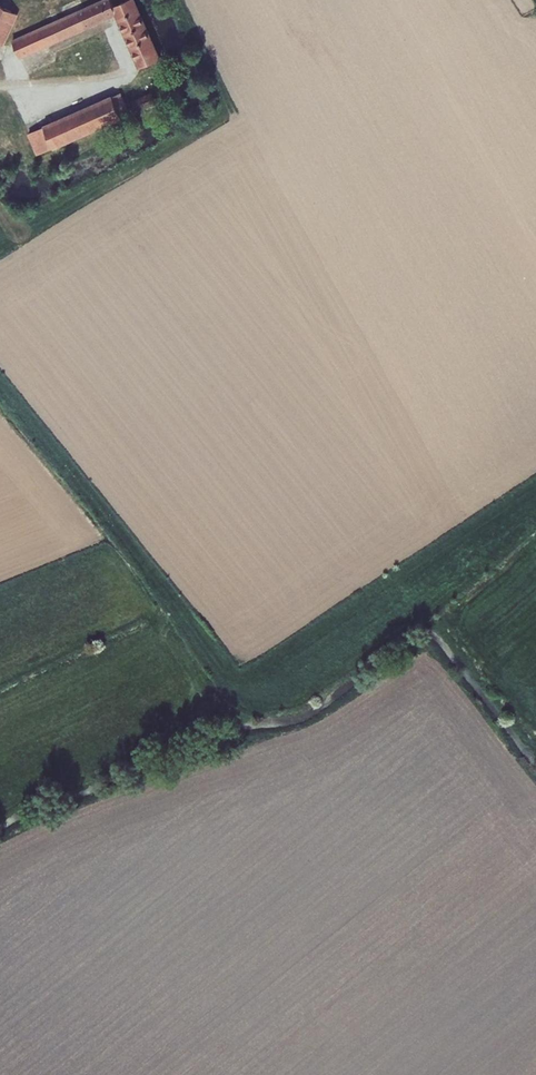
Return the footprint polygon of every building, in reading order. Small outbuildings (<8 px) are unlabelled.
[(161,58),(135,0),(126,0),(113,6),(111,0),(100,0),(12,39),(21,58),(116,16),(139,67),(161,58)] [(0,6),(0,43),(4,45),(18,14),(0,6)] [(44,126),(28,133),(37,154),(53,148),(54,149),(122,119),(122,117),(130,113),(121,92),(113,96),(112,95),(43,125),(44,126)] [(140,97),(132,101),(138,117),(147,113),(145,108),(157,104),(151,92),(140,97)]
